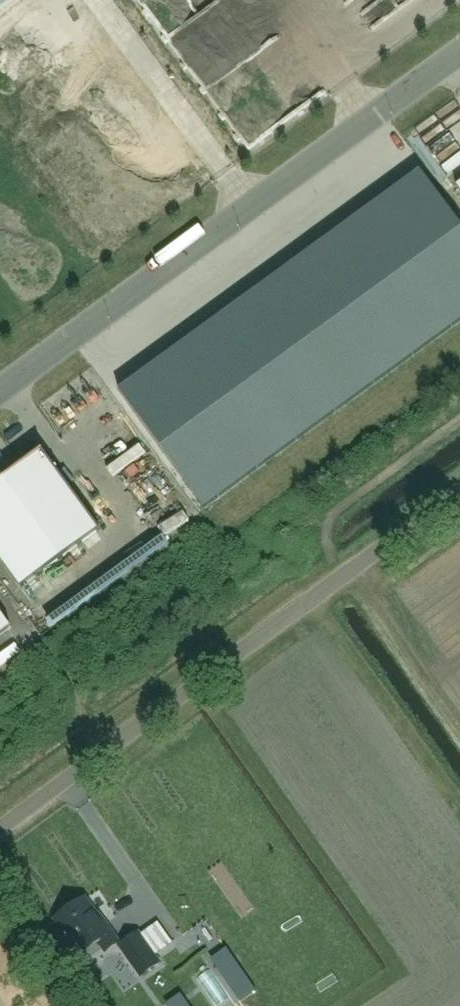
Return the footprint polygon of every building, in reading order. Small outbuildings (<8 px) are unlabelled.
[(15,1),(14,0),(0,0),(0,11),(15,1)] [(421,171),(119,391),(205,508),(459,322),(459,225),(421,171)] [(0,482),(0,558),(22,588),(101,530),(43,451),(0,482)] [(11,627),(0,611),(0,635),(11,627)] [(79,953),(81,955),(99,943),(104,951),(118,942),(110,931),(109,932),(85,897),(55,917),(67,935),(54,944),(67,962),(79,953)] [(161,916),(143,925),(155,948),(172,939),(161,916)] [(138,929),(117,945),(140,976),(161,961),(138,929)] [(227,949),(213,959),(239,998),(254,988),(227,949)]
